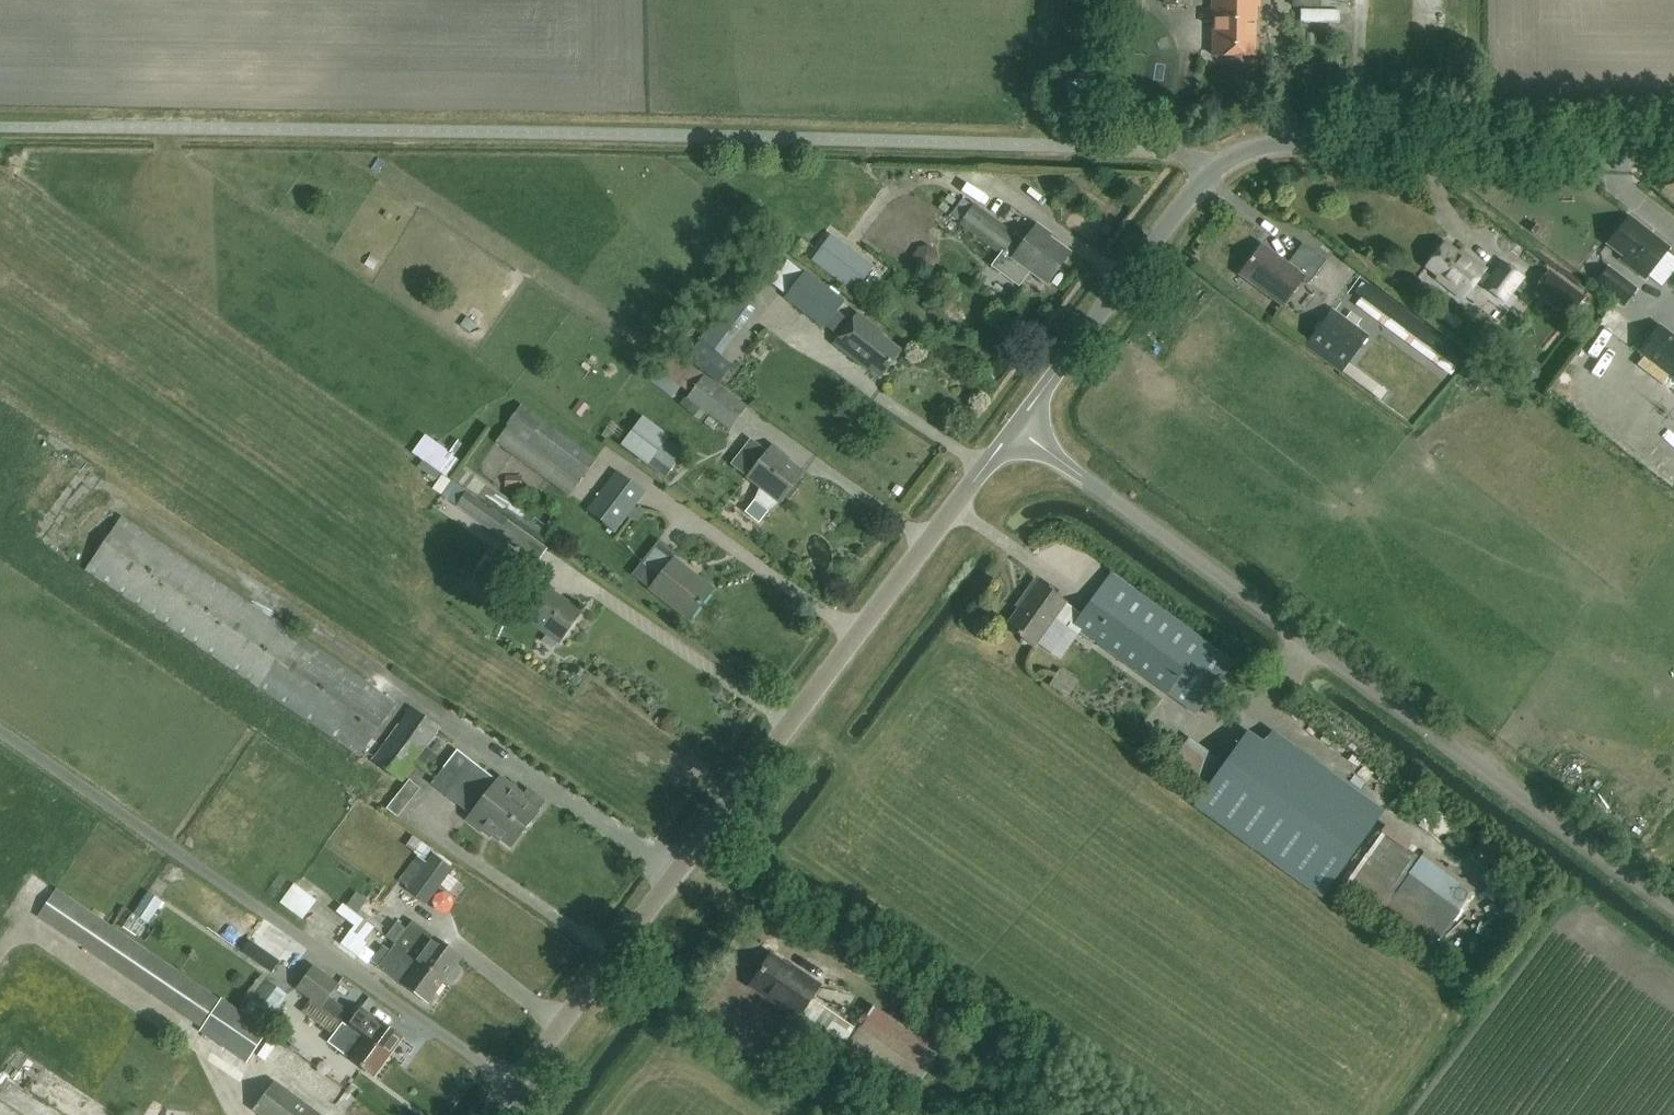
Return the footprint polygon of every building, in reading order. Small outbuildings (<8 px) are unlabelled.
[(1213,6),(1214,6),(1213,56),(1254,56),(1255,6),(1259,6),(1259,0),(1213,0),(1213,6)] [(1087,83),(1058,81),(1055,121),(1084,123),(1087,83)] [(971,206),(960,198),(948,215),(959,223),(957,226),(1000,258),(1004,252),(1047,283),(1069,253),(1034,227),(1024,241),(973,204),(971,206)] [(1672,250),(1630,218),(1608,246),(1624,259),(1622,262),(1647,281),(1672,250)] [(1490,280),(1444,244),(1426,268),(1438,277),(1436,280),(1463,301),(1477,282),(1504,303),(1521,280),(1502,265),(1490,280)] [(1324,261),(1304,246),(1288,268),(1261,248),(1241,276),(1283,307),(1304,279),(1304,277),(1309,281),(1324,261)] [(1651,277),(1673,299),(1673,298),(1673,254),(1651,277)] [(801,273),(784,260),(765,286),(822,331),(825,327),(840,339),(836,345),(867,369),(870,369),(880,377),(900,351),(880,336),(882,334),(859,316),(851,326),(835,314),(843,304),(802,271),(801,273)] [(1639,290),(1609,268),(1595,286),(1626,308),(1639,290)] [(1548,270),(1535,287),(1571,314),(1584,297),(1548,270)] [(1529,315),(1537,303),(1522,293),(1515,305),(1529,315)] [(730,295),(681,361),(717,386),(730,368),(717,358),(752,311),(730,295)] [(1455,376),(1461,369),(1367,297),(1361,305),(1455,376)] [(1342,372),(1367,338),(1332,312),(1307,347),(1342,372)] [(1620,318),(1616,330),(1637,336),(1641,324),(1620,318)] [(1673,379),(1673,326),(1665,320),(1641,355),(1673,379)] [(1609,347),(1596,338),(1559,391),(1572,400),(1609,347)] [(717,386),(681,361),(681,362),(669,353),(656,371),(688,395),(684,400),(727,432),(744,408),(716,387),(717,386)] [(597,461),(521,404),(506,426),(508,427),(496,443),(570,497),(597,461)] [(635,433),(627,447),(655,462),(663,448),(635,433)] [(796,485),(806,473),(773,448),(762,463),(756,459),(763,449),(752,440),(734,464),(750,477),(749,478),(762,489),(757,502),(770,511),(781,503),(782,503),(787,497),(792,499),(799,490),(796,485)] [(430,461),(454,476),(464,461),(440,446),(430,461)] [(525,513),(463,468),(453,482),(487,505),(488,503),(517,524),(525,513)] [(645,494),(617,472),(587,511),(615,532),(645,494)] [(546,548),(451,481),(439,498),(535,565),(546,548)] [(395,705),(121,519),(86,570),(360,756),(365,749),(376,757),(373,761),(402,781),(414,764),(427,773),(438,758),(425,748),(440,728),(411,707),(384,746),(373,738),(395,705)] [(678,555),(660,541),(632,576),(651,591),(653,593),(690,621),(714,589),(675,559),(678,555)] [(1026,601),(1007,628),(1034,648),(1054,621),(1072,634),(1075,630),(1148,682),(1184,630),(1112,579),(1083,619),(1035,585),(1024,599),(1026,601)] [(581,612),(545,588),(522,620),(558,645),(581,612)] [(1201,713),(1219,692),(1190,667),(1172,689),(1201,713)] [(1057,682),(1076,693),(1083,680),(1065,669),(1057,682)] [(1205,793),(1199,800),(1320,888),(1372,816),(1251,729),(1205,793)] [(458,753),(445,770),(471,789),(525,830),(538,813),(537,812),(545,802),(528,790),(524,796),(500,777),(496,782),(458,753)] [(471,789),(445,770),(433,785),(471,815),(467,820),(485,833),(488,830),(511,848),(525,830),(471,789)] [(396,807),(418,820),(435,792),(413,779),(396,807)] [(1452,833),(1457,818),(1441,813),(1436,827),(1452,833)] [(455,870),(436,855),(425,869),(416,863),(399,884),(427,906),(455,870)] [(1423,856),(1396,903),(1453,935),(1480,888),(1423,856)] [(308,921),(325,900),(301,882),(284,903),(308,921)] [(219,1001),(57,889),(38,918),(203,1029),(202,1031),(247,1064),(269,1032),(261,1027),(288,996),(267,980),(240,1013),(222,999),(219,1001)] [(374,929),(343,904),(336,912),(354,926),(350,931),(364,942),(374,929)] [(232,931),(240,942),(254,932),(246,922),(232,931)] [(396,945),(444,982),(462,957),(413,922),(407,930),(397,923),(386,938),(396,945)] [(255,953),(268,934),(257,926),(244,945),(255,953)] [(365,948),(345,932),(334,946),(355,962),(365,948)] [(258,952),(286,977),(301,960),(274,935),(258,952)] [(444,982),(396,945),(379,969),(428,1004),(444,982)] [(824,991),(773,954),(751,985),(801,1022),(798,1026),(841,1057),(837,1062),(902,1110),(927,1075),(862,1028),(858,1034),(815,1002),(824,991)] [(308,1003),(387,1060),(403,1040),(361,1009),(347,1028),(341,1024),(341,1025),(318,1008),(335,985),(311,968),(295,991),(309,1001),(308,1003)] [(339,993),(349,999),(358,983),(348,978),(339,993)] [(375,1077),(387,1060),(308,1003),(300,1013),(333,1037),(328,1043),(375,1077)] [(274,1084),(254,1111),(259,1114),(317,1114),(274,1084)]
